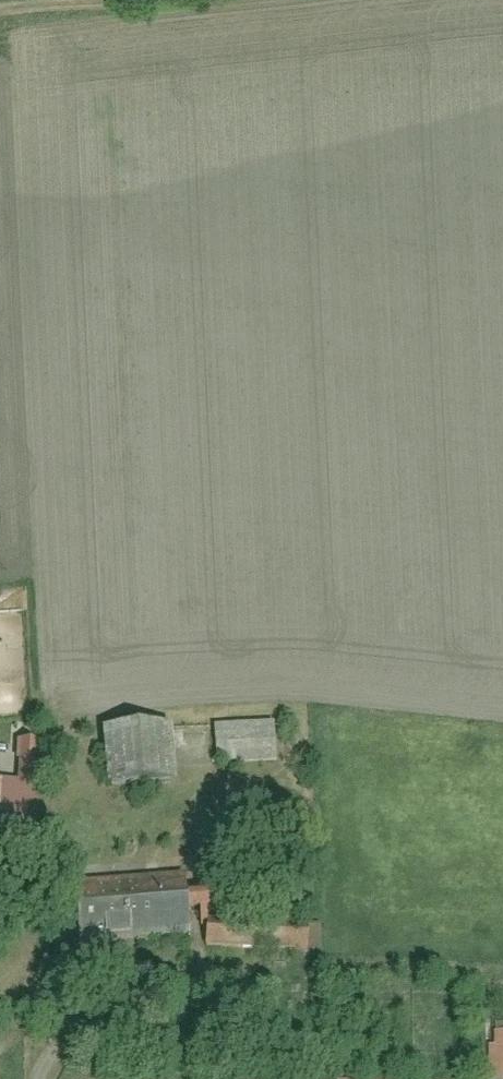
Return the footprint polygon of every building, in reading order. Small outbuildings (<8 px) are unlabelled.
[(274,720),(212,725),(215,766),(277,761),(274,720)] [(170,724),(100,729),(104,786),(174,781),(170,724)] [(0,782),(0,856),(34,858),(39,785),(0,782)] [(184,873),(72,883),(77,945),(189,935),(184,873)] [(206,917),(205,945),(306,950),(308,921),(206,917)] [(502,1078),(502,1029),(486,1029),(487,1078),(502,1078)]
